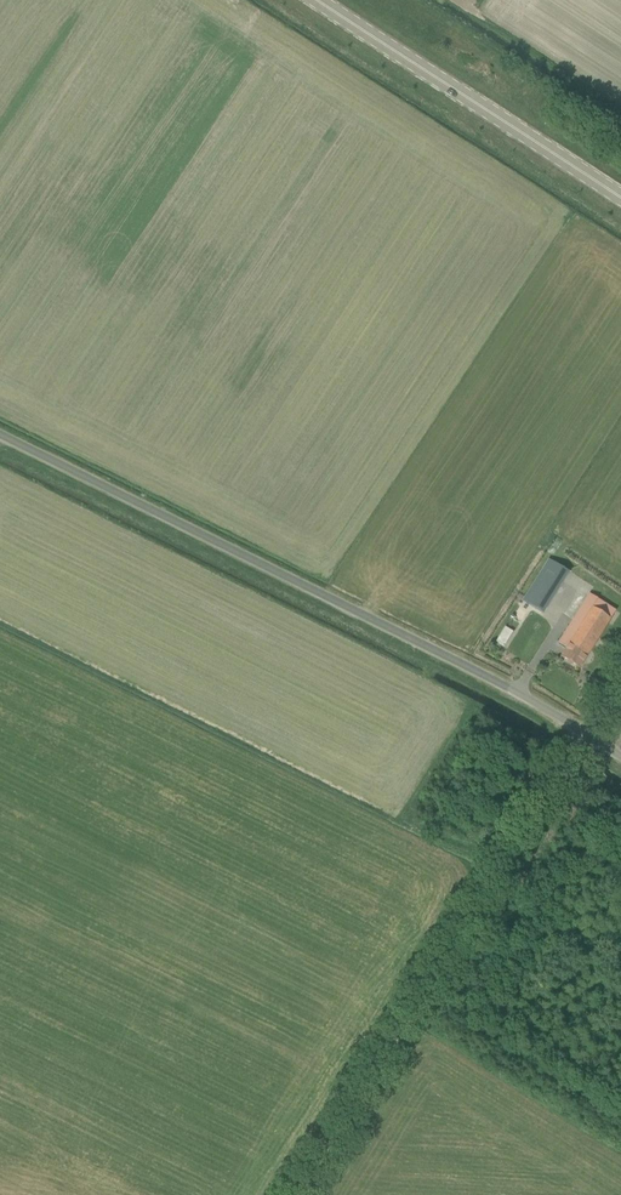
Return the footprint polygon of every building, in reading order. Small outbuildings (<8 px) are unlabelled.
[(544,613),(569,572),(547,558),(522,599),(544,613)] [(566,632),(560,642),(567,647),(561,657),(580,669),(587,658),(612,621),(617,612),(591,595),(586,603),(566,632)] [(501,634),(496,642),(504,647),(509,639),(501,634)]
